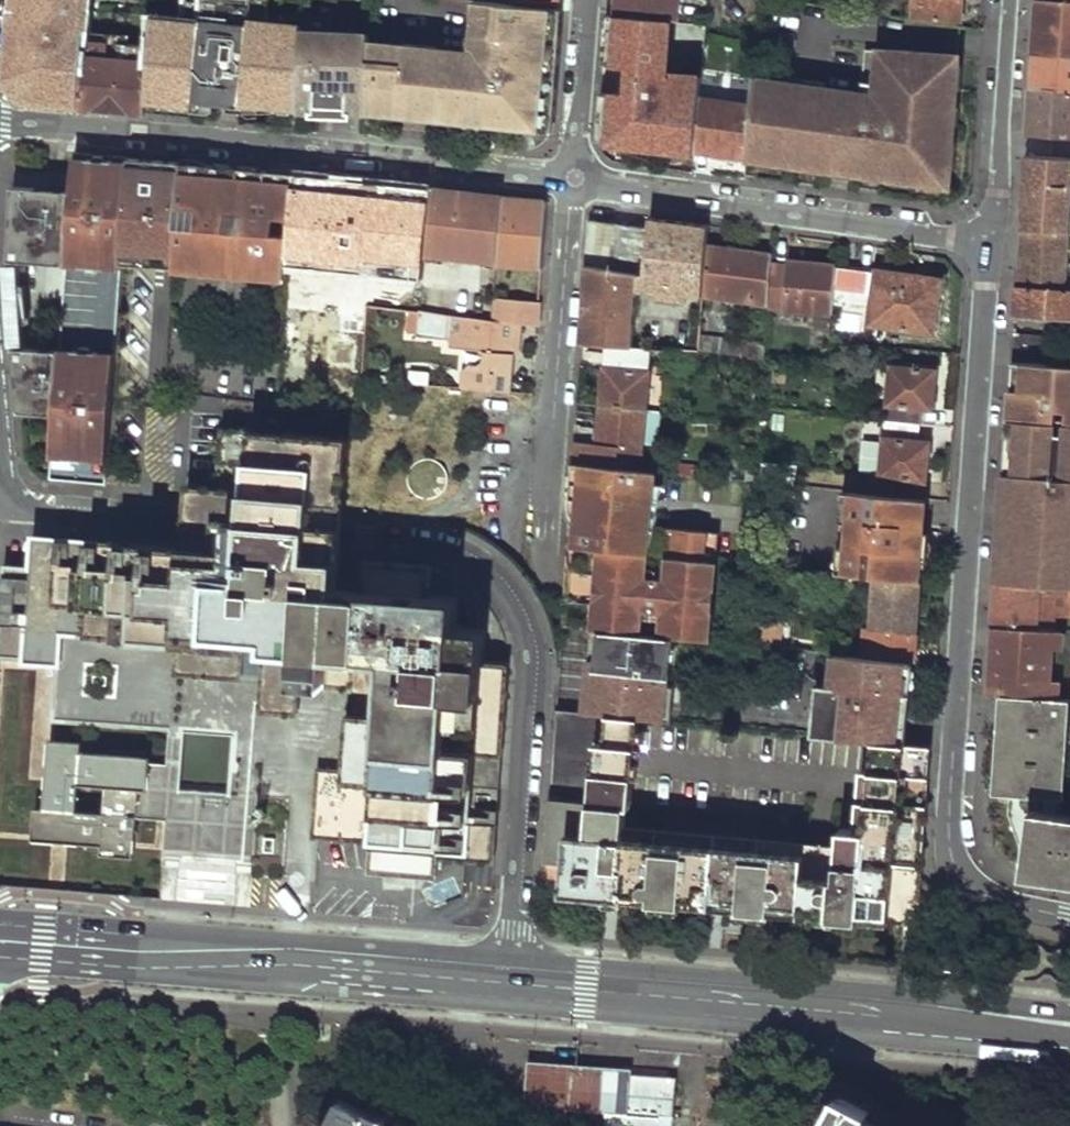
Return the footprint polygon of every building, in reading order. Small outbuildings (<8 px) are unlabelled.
[(13,11),(88,16),(89,0),(14,0),(13,11)] [(153,19),(151,45),(148,103),(194,107),(194,103),(213,105),(217,0),(190,0),(189,21),(153,19)] [(213,105),(243,108),(243,104),(300,109),(302,33),(302,28),(269,26),(270,2),(253,0),(217,0),(213,105)] [(616,15),(655,19),(674,20),(677,0),(618,0),(616,15)] [(905,14),(959,18),(961,0),(914,0),(914,7),(905,6),(905,14)] [(1034,25),(1069,27),(1069,2),(1039,0),(1036,0),(1034,16),(1034,25)] [(462,55),(365,47),(365,56),(368,56),(365,117),(454,123),(553,130),(561,29),(563,8),(486,2),(482,41),(480,57),(462,55)] [(486,2),(476,2),(473,40),(482,41),(486,2)] [(88,16),(13,11),(3,89),(13,102),(80,109),(85,42),(86,32),(88,16)] [(609,14),(606,46),(604,61),(629,63),(628,72),(639,73),(637,94),(601,90),(596,142),(696,152),(702,97),(704,75),(669,72),(674,20),(655,19),(616,15),(609,14)] [(330,36),(331,22),(302,19),(302,28),(302,33),(330,36)] [(1033,33),(1069,35),(1069,27),(1034,25),(1033,33)] [(130,34),(86,32),(85,42),(129,45),(130,34)] [(330,36),(302,33),(300,109),(300,111),(365,117),(368,56),(365,56),(365,47),(366,40),(330,36)] [(1032,57),(1069,59),(1069,35),(1033,33),(1032,57)] [(473,40),(464,39),(462,55),(480,57),(482,41),(473,40)] [(129,45),(85,42),(80,109),(108,111),(148,115),(148,103),(151,45),(129,45)] [(850,92),(751,78),(749,103),(745,156),(839,170),(840,161),(881,168),(880,176),(947,186),(957,56),(893,49),(893,51),(863,49),(858,94),(857,93),(856,100),(849,99),(850,92)] [(1030,89),(1069,92),(1069,59),(1032,57),(1031,73),(1030,89)] [(1026,137),(1069,140),(1069,92),(1030,89),(1029,103),(1026,137)] [(702,97),(696,152),(718,153),(745,156),(749,103),(702,97)] [(95,155),(70,152),(69,186),(65,259),(79,259),(79,266),(84,267),(94,268),(99,269),(100,260),(118,262),(125,157),(95,155)] [(1020,230),(1069,234),(1069,159),(1025,156),(1023,190),(1020,230)] [(118,263),(172,266),(179,162),(125,157),(118,262),(118,263)] [(881,168),(840,161),(839,170),(860,173),(880,176),(881,168)] [(236,168),(179,162),(172,266),(282,277),(285,232),(269,230),(257,229),(259,213),(271,214),(286,215),(289,173),(236,168)] [(15,183),(11,256),(65,259),(69,186),(15,183)] [(335,213),(337,186),(297,183),(292,236),(337,240),(338,224),(334,223),(335,213)] [(420,251),(496,260),(504,195),(483,192),(481,203),(444,198),(445,188),(428,186),(427,195),(421,243),(420,251)] [(462,190),(445,188),(444,198),(481,203),(483,192),(462,190)] [(427,195),(416,194),(415,200),(364,196),(361,221),(413,226),(411,243),(421,243),(427,195)] [(504,195),(496,260),(541,264),(547,200),(533,199),(504,195)] [(271,214),(259,213),(257,229),(269,230),(271,214)] [(354,242),(357,214),(335,213),(334,223),(338,224),(337,240),(354,242)] [(644,230),(590,222),(587,266),(636,271),(641,271),(644,230)] [(668,233),(644,230),(641,271),(636,271),(634,291),(700,299),(701,295),(704,248),(704,239),(668,233)] [(1017,286),(1069,289),(1069,276),(1067,276),(1069,238),(1069,234),(1020,230),(1018,269),(1017,286)] [(736,252),(704,248),(701,295),(749,300),(748,305),(764,308),(764,305),(767,263),(768,257),(736,252)] [(323,298),(327,254),(305,252),(302,278),(292,277),(290,295),(293,296),(293,304),(300,304),(301,296),(323,298)] [(100,260),(99,269),(118,270),(118,263),(118,262),(100,260)] [(784,266),(767,263),(764,305),(831,313),(832,298),(835,267),(803,263),(785,260),(784,266)] [(636,271),(587,266),(584,295),(581,344),(618,346),(630,347),(634,291),(636,271)] [(835,267),(832,298),(870,304),(867,325),(931,335),(938,277),(913,274),(873,269),(873,272),(835,266),(835,267)] [(350,270),(346,299),(364,302),(367,272),(350,270)] [(1015,311),(1069,315),(1069,289),(1017,286),(1015,311)] [(538,301),(493,295),(491,319),(512,322),(525,324),(536,325),(538,309),(538,301)] [(440,333),(439,340),(447,342),(447,344),(467,348),(462,387),(506,390),(510,352),(512,322),(491,319),(423,310),(421,330),(440,333)] [(525,324),(512,322),(510,352),(521,354),(525,324)] [(741,339),(698,336),(697,352),(740,356),(741,339)] [(741,339),(740,356),(761,358),(762,341),(741,339)] [(54,417),(57,345),(11,342),(18,414),(54,417)] [(89,352),(90,344),(80,343),(79,351),(89,352)] [(602,383),(600,405),(643,409),(650,349),(630,347),(618,346),(616,368),(604,367),(604,369),(602,383)] [(79,351),(74,351),(74,358),(58,357),(54,417),(53,450),(68,451),(67,457),(73,457),(82,458),(88,458),(89,452),(107,453),(112,361),(93,360),(94,353),(89,352),(79,351)] [(93,360),(112,361),(113,354),(94,353),(93,360)] [(1008,420),(1069,424),(1069,367),(1044,365),(1023,363),(1021,392),(1010,391),(1008,420)] [(1023,363),(1011,363),(1010,391),(1021,392),(1023,363)] [(890,366),(884,422),(917,426),(918,409),(930,410),(934,371),(890,366)] [(591,368),(589,381),(602,383),(604,369),(591,368)] [(787,370),(772,368),(771,385),(786,386),(787,370)] [(485,400),(494,436),(524,429),(516,393),(485,400)] [(639,446),(643,409),(600,405),(595,444),(607,446),(604,467),(637,470),(639,446)] [(654,447),(658,411),(643,409),(639,446),(654,447)] [(1008,420),(1005,460),(997,585),(1069,590),(1069,424),(1008,420)] [(882,442),(879,478),(914,482),(923,483),(927,444),(916,443),(917,426),(884,422),(882,442)] [(225,434),(220,490),(281,494),(349,500),(353,444),(225,434)] [(882,442),(861,440),(857,476),(860,476),(879,478),(882,442)] [(82,466),(82,458),(73,457),(73,464),(82,466)] [(604,467),(573,463),(571,489),(579,490),(577,517),(569,517),(567,544),(645,552),(665,555),(713,560),(716,533),(654,526),(647,525),(653,482),(654,472),(637,470),(604,467)] [(759,463),(757,484),(791,487),(791,466),(759,463)] [(860,476),(858,494),(913,500),(914,482),(879,478),(860,476)] [(647,525),(654,526),(664,483),(653,482),(647,525)] [(281,494),(220,490),(185,487),(182,527),(180,547),(36,535),(33,566),(4,563),(0,663),(25,665),(24,674),(48,676),(63,677),(65,646),(182,655),(183,648),(212,650),(211,669),(270,676),(269,686),(308,690),(306,709),(305,720),(320,721),(337,724),(340,695),(386,700),(383,728),(355,725),(349,778),(321,775),(316,839),(367,843),(370,862),(370,869),(370,873),(439,879),(441,867),(471,871),(472,849),(475,813),(497,815),(509,665),(484,663),(487,629),(460,627),(463,597),(434,594),(436,564),(374,559),(371,588),(343,585),(343,576),(346,539),(349,500),(281,494)] [(579,490),(571,489),(569,517),(577,517),(579,490)] [(858,494),(840,492),(834,573),(875,578),(888,579),(890,561),(920,564),(922,531),(924,501),(913,500),(858,494)] [(933,533),(922,531),(920,564),(929,566),(933,533)] [(645,552),(567,544),(561,625),(592,629),(665,637),(702,641),(713,560),(665,555),(664,565),(663,573),(643,571),(644,562),(645,552)] [(920,564),(890,561),(888,579),(919,583),(920,564)] [(664,565),(644,562),(643,571),(663,573),(664,565)] [(888,579),(875,578),(870,627),(915,630),(919,583),(888,579)] [(995,626),(1029,629),(1030,614),(1069,617),(1069,590),(997,585),(996,609),(995,626)] [(751,616),(750,637),(787,641),(790,619),(751,616)] [(870,627),(864,626),(860,658),(913,664),(915,630),(870,627)] [(992,661),(990,691),(1007,693),(1051,696),(1053,678),(1054,657),(1055,645),(1057,630),(1029,629),(995,626),(993,646),(992,661)] [(665,637),(592,629),(584,713),(640,719),(656,721),(665,637)] [(1057,630),(1055,645),(1064,646),(1065,631),(1057,630)] [(65,646),(63,677),(60,727),(231,740),(229,788),(180,784),(181,770),(143,768),(139,822),(165,823),(161,901),(312,913),(316,849),(316,839),(321,775),(349,778),(355,725),(383,728),(386,700),(340,695),(337,724),(320,721),(305,720),(306,709),(308,690),(269,686),(270,676),(211,669),(212,650),(183,648),(182,655),(65,646)] [(819,688),(814,737),(874,743),(905,746),(913,664),(860,658),(829,654),(826,689),(819,688)] [(1053,678),(1051,696),(1061,697),(1061,686),(1062,679),(1053,678)] [(1005,723),(1069,729),(1069,698),(1061,697),(1051,696),(1007,693),(1006,711),(1005,723)] [(551,752),(544,866),(566,868),(565,884),(611,887),(718,896),(745,898),(910,912),(918,912),(931,749),(905,746),(874,743),(866,832),(842,829),(840,858),(630,839),(633,802),(636,762),(640,719),(584,713),(554,710),(551,752)] [(1032,869),(1069,874),(1069,821),(1057,820),(1063,743),(1069,744),(1069,733),(1069,729),(1005,723),(1001,790),(1039,794),(1032,869)] [(139,822),(143,768),(83,764),(84,749),(53,747),(48,814),(38,813),(35,851),(104,856),(103,864),(136,866),(139,822)] [(475,813),(472,849),(494,851),(497,815),(475,813)] [(544,866),(543,882),(565,884),(566,868),(544,866)] [(564,894),(565,884),(543,882),(542,891),(564,894)] [(521,1125),(565,1125),(567,1110),(606,1113),(621,1114),(624,1074),(624,1070),(527,1061),(521,1125)] [(624,1074),(621,1114),(606,1113),(604,1125),(669,1125),(673,1078),(624,1074)] [(862,1121),(867,1113),(835,1095),(823,1121),(830,1125),(872,1125),(862,1121)] [(328,1125),(402,1125),(384,1119),(382,1123),(367,1116),(367,1115),(340,1100),(328,1125)]
